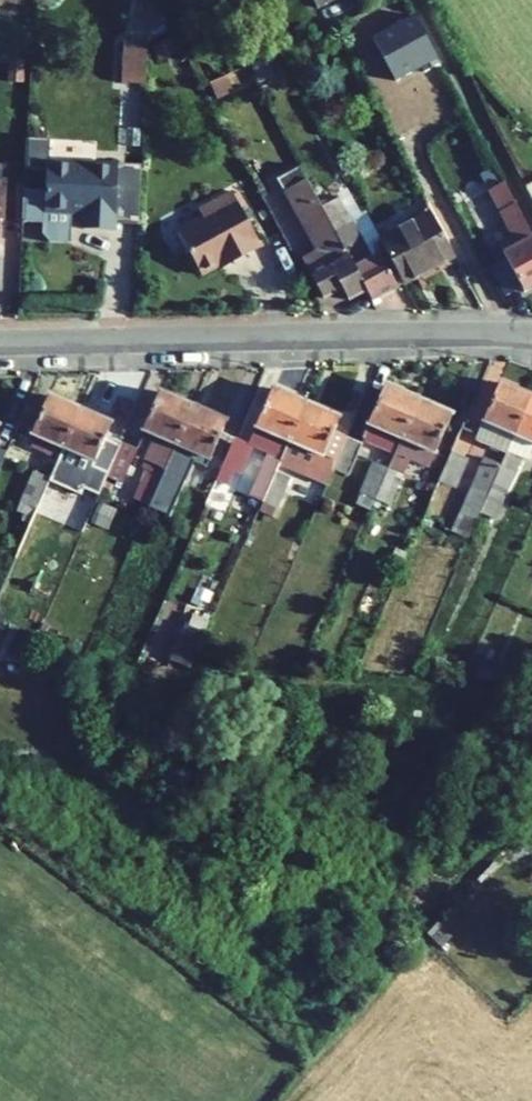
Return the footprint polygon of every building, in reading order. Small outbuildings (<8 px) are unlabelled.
[(438,61),(416,17),(374,39),(397,83),(438,61)] [(160,59),(175,51),(169,41),(155,49),(160,59)] [(147,43),(123,42),(121,83),(145,84),(147,43)] [(7,82),(23,83),(24,60),(8,59),(7,82)] [(217,99),(232,91),(226,79),(211,86),(217,99)] [(46,162),(44,212),(71,213),(71,211),(81,211),(81,214),(84,214),(83,230),(115,231),(115,225),(118,165),(46,162)] [(118,165),(115,225),(138,226),(141,166),(118,165)] [(479,176),(488,192),(504,183),(496,167),(479,176)] [(305,180),(299,168),(282,177),(288,189),(305,180)] [(348,300),(365,289),(321,208),(305,180),(288,189),(283,192),(316,251),(302,259),(322,299),(341,288),(348,300)] [(503,253),(506,258),(490,267),(505,295),(521,287),(524,292),(531,288),(531,236),(504,183),(488,192),(517,246),(503,253)] [(203,218),(178,232),(201,275),(220,264),(231,258),(233,262),(261,247),(232,193),(199,211),(203,218)] [(365,289),(372,302),(397,287),(379,253),(371,258),(338,199),(321,208),(365,289)] [(380,240),(404,284),(454,257),(430,213),(380,240)] [(233,262),(231,258),(220,264),(222,268),(233,262)] [(530,396),(499,382),(474,439),(505,453),(530,396)] [(386,385),(362,439),(393,453),(400,437),(417,399),(386,385)] [(215,479),(223,483),(229,468),(239,473),(250,447),(265,454),(248,494),(262,500),(274,471),(278,464),(304,402),(273,388),(250,442),(234,436),(219,471),(215,479)] [(148,505),(192,405),(161,392),(144,430),(154,434),(144,459),(150,462),(134,499),(148,505)] [(79,410),(48,396),(31,434),(35,436),(62,448),(79,410)] [(530,396),(505,453),(500,464),(479,513),(493,519),(520,458),(526,461),(531,446),(531,397),(530,396)] [(400,437),(432,451),(448,413),(417,399),(400,437)] [(345,436),(330,430),(336,416),(304,402),(278,464),(324,484),(331,468),(345,436)] [(219,471),(234,436),(219,429),(223,419),(192,405),(148,505),(162,512),(175,483),(182,486),(197,453),(207,458),(205,464),(219,471)] [(79,410),(62,448),(58,458),(49,478),(32,518),(29,524),(17,551),(20,553),(45,523),(77,454),(93,461),(82,488),(98,494),(106,475),(120,442),(105,436),(111,423),(79,410)] [(31,446),(58,458),(62,448),(35,436),(31,446)] [(331,468),(348,475),(362,444),(345,436),(331,468)] [(425,467),(432,451),(400,437),(393,453),(408,459),(425,467)] [(106,475),(122,483),(136,449),(120,442),(106,475)] [(437,481),(454,489),(468,459),(450,451),(437,481)] [(388,505),(408,459),(393,453),(387,468),(373,499),(388,505)] [(485,458),(453,530),(469,536),(479,513),(500,464),(485,458)] [(387,468),(374,462),(360,493),(363,494),(373,499),(387,468)] [(49,478),(33,471),(16,511),(23,514),(32,518),(49,478)] [(262,500),(276,507),(289,477),(274,471),(262,500)] [(363,494),(358,505),(369,510),(373,499),(363,494)] [(257,511),(271,517),(276,507),(262,500),(257,511)] [(23,514),(21,520),(29,524),(32,518),(23,514)] [(396,549),(389,565),(397,568),(404,553),(396,549)] [(204,631),(185,623),(169,660),(188,668),(204,631)] [(427,932),(442,947),(451,937),(436,923),(427,932)]
